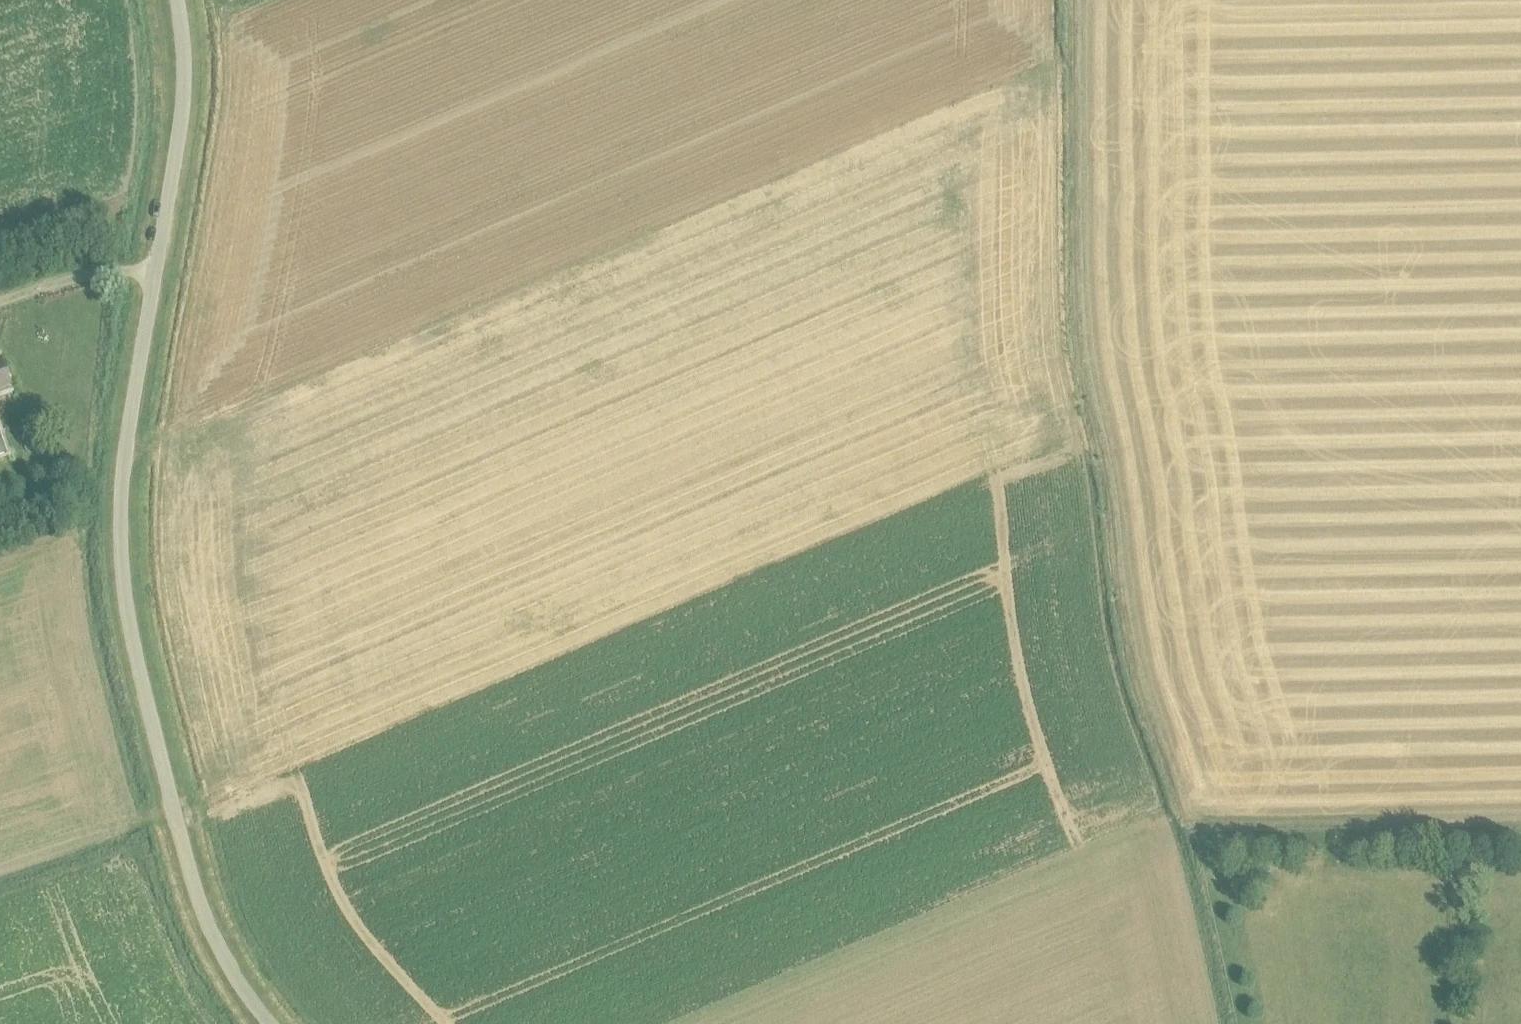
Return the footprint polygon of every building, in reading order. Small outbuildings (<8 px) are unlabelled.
[(13,386),(2,355),(0,356),(0,390),(13,386)] [(8,449),(0,426),(0,452),(8,449)]
